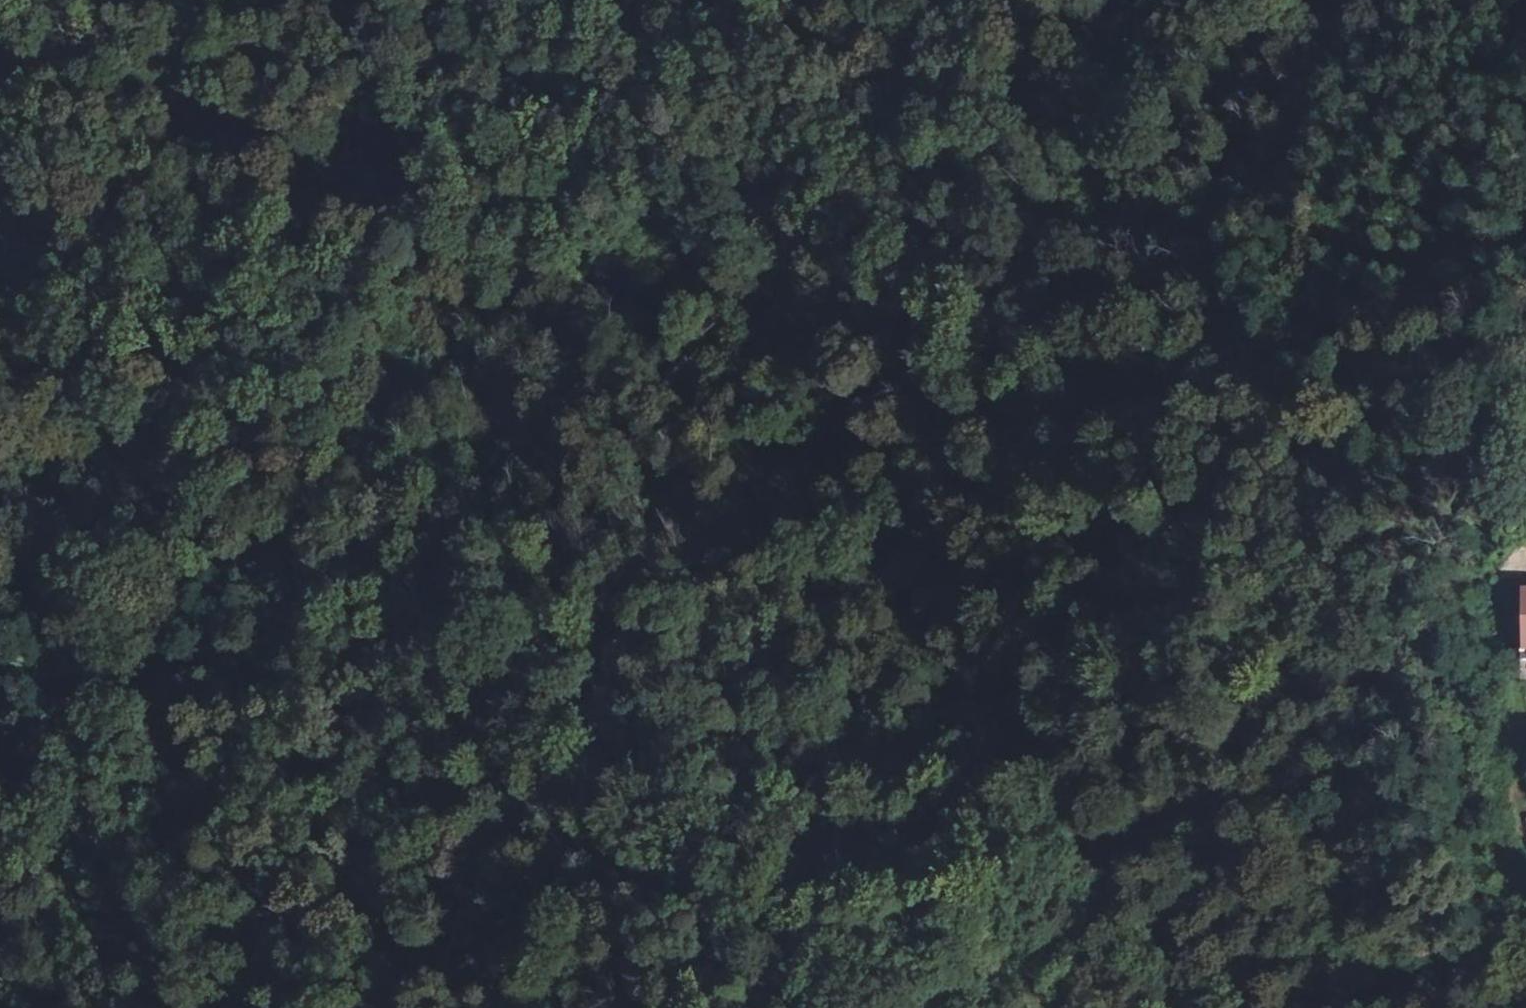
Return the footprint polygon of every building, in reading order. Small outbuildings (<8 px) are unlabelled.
[(1517,588),(1517,685),(1525,685),(1525,588),(1517,588)]
